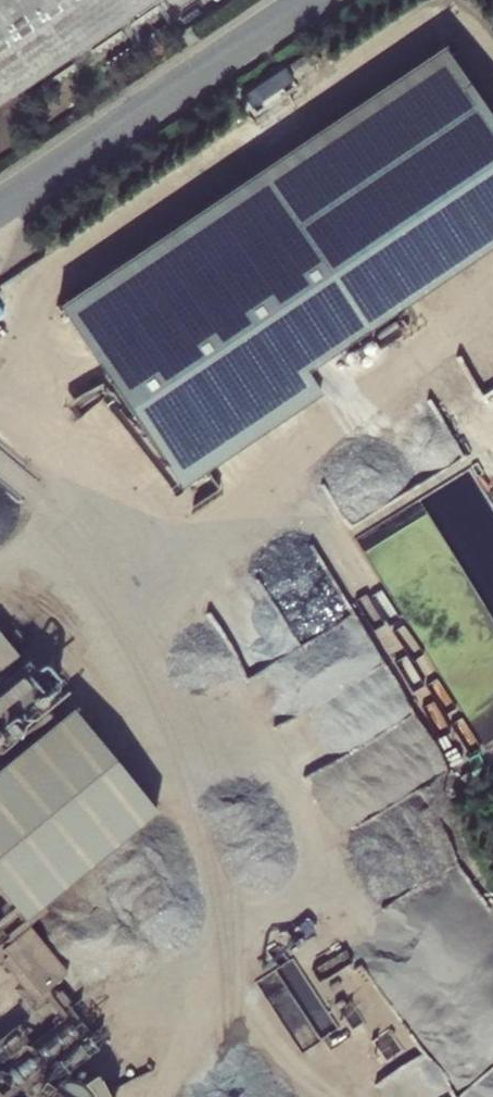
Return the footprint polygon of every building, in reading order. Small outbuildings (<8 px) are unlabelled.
[(156,0),(0,0),(0,105),(156,0)] [(178,34),(186,46),(199,37),(192,25),(178,34)] [(441,49),(57,307),(88,352),(310,202),(471,94),(441,49)] [(310,202),(388,318),(492,247),(492,127),(471,94),(310,202)] [(310,202),(88,352),(166,467),(388,318),(310,202)] [(0,596),(0,630),(17,617),(0,596)] [(28,662),(43,681),(63,665),(48,646),(28,662)] [(16,704),(0,685),(0,716),(16,704)] [(0,772),(0,853),(45,908),(177,799),(92,696),(0,772)] [(45,908),(17,930),(60,982),(88,959),(45,908)] [(67,990),(76,1001),(92,988),(83,977),(67,990)]
